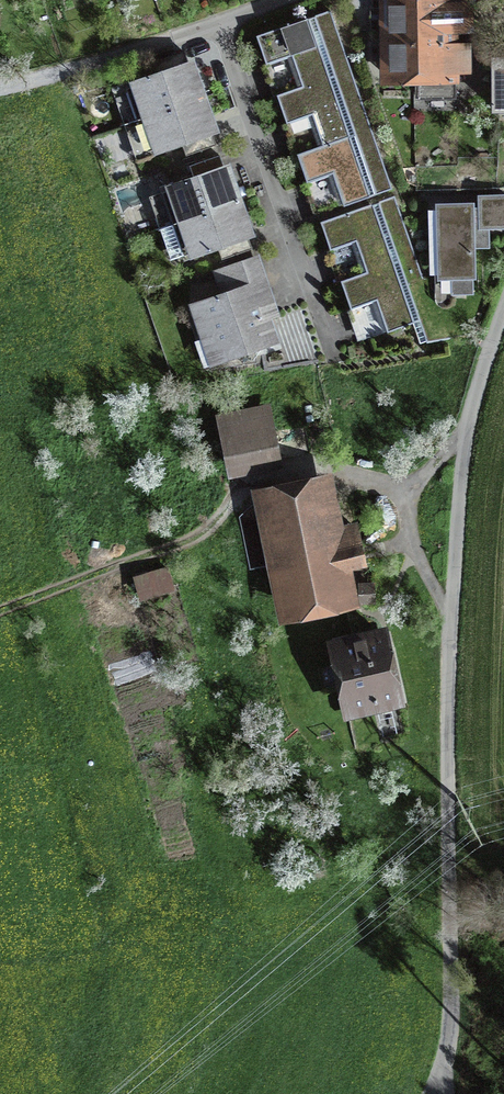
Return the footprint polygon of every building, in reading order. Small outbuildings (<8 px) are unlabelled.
[(192,8),(216,0),(189,0),(192,8)] [(385,93),(479,91),(477,0),(383,0),(385,93)] [(304,85),(349,69),(329,10),(258,35),(268,63),(293,54),(304,85)] [(133,121),(200,98),(184,51),(154,61),(159,77),(122,90),(133,121)] [(492,57),(493,117),(503,117),(503,57),(492,57)] [(349,69),(304,85),(278,94),(288,122),(312,114),(323,144),(370,128),(349,69)] [(200,98),(133,121),(144,152),(181,139),(186,155),(216,145),(200,98)] [(370,128),(323,144),(297,153),(307,181),(333,172),(344,203),(366,195),(368,203),(394,194),(370,128)] [(168,225),(235,202),(219,155),(191,165),(196,181),(158,194),(168,225)] [(367,273),(415,256),(394,194),(368,203),(319,221),(330,251),(356,242),(367,273)] [(480,197),(480,206),(481,227),(489,227),(503,226),(503,196),(480,197)] [(235,202),(168,225),(160,227),(171,259),(217,243),(222,257),(251,247),(235,202)] [(480,206),(438,207),(440,277),(452,276),(453,292),(474,292),(473,247),(489,247),(489,227),(481,227),(480,206)] [(415,256),(367,273),(342,282),(351,307),(375,298),(386,330),(420,318),(435,313),(423,278),(415,256)] [(219,293),(188,303),(210,371),(287,345),(258,257),(212,272),(219,293)] [(271,406),(223,415),(235,468),(284,457),(271,406)] [(337,481),(261,500),(287,634),(366,616),(337,481)] [(142,597),(177,588),(170,563),(136,572),(142,597)] [(396,660),(337,672),(345,724),(408,712),(396,660)]
